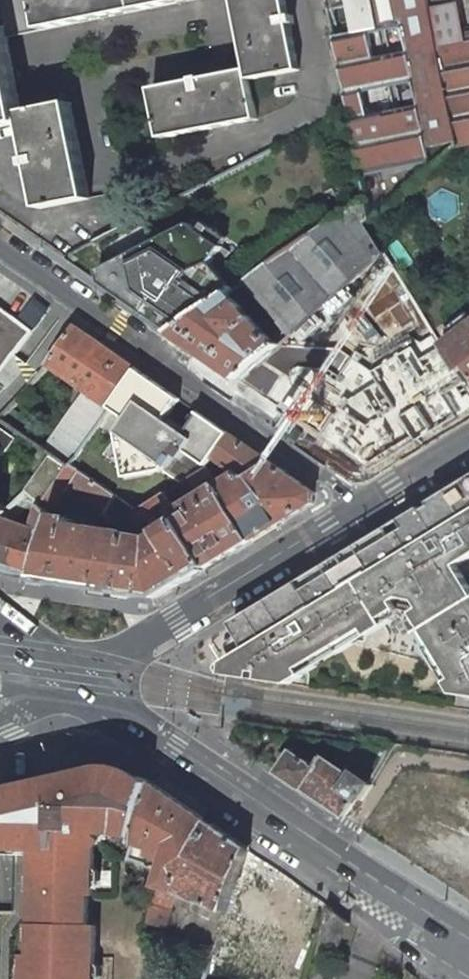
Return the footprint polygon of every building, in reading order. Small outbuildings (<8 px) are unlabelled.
[(4,27),(6,37),(42,30),(36,0),(0,0),(0,28),(4,27)] [(42,30),(137,11),(193,0),(36,0),(42,30)] [(248,70),(250,80),(273,75),(300,70),(291,24),(295,23),(293,15),(289,16),(286,0),(234,0),(248,70)] [(437,40),(436,35),(429,0),(327,0),(349,110),(359,161),(367,199),(371,220),(404,191),(458,145),(437,40)] [(436,35),(462,30),(456,0),(429,0),(436,35)] [(0,28),(0,128),(23,123),(21,113),(6,37),(4,27),(0,28)] [(437,40),(458,145),(468,143),(468,34),(437,40)] [(194,80),(152,89),(162,139),(216,128),(258,119),(250,80),(248,70),(202,79),(202,77),(194,79),(194,80)] [(71,103),(21,113),(23,123),(30,159),(26,160),(28,168),(32,167),(40,209),(89,199),(71,103)] [(260,272),(246,281),(275,313),(269,318),(280,330),(285,325),(292,333),(384,253),(366,224),(371,220),(367,199),(260,272)] [(140,217),(93,242),(121,261),(164,239),(159,230),(140,217)] [(121,261),(100,272),(103,285),(171,332),(216,302),(230,292),(233,290),(215,278),(220,271),(232,253),(191,225),(164,239),(121,261)] [(235,289),(220,271),(215,278),(233,290),(235,289)] [(216,302),(171,332),(239,380),(273,350),(278,346),(230,292),(216,302)] [(0,309),(0,375),(33,333),(0,309)] [(441,346),(458,373),(464,368),(468,375),(468,326),(441,346)] [(137,369),(75,327),(49,365),(85,390),(110,408),(137,369)] [(180,399),(137,369),(110,408),(128,420),(118,434),(127,479),(152,474),(157,467),(181,484),(190,478),(207,467),(214,457),(231,434),(222,428),(214,423),(208,431),(203,427),(194,440),(166,420),(180,399)] [(110,408),(85,390),(46,448),(52,452),(69,464),(71,465),(110,408)] [(42,434),(10,409),(2,418),(36,441),(42,434)] [(6,454),(17,438),(0,427),(0,450),(6,454)] [(269,461),(231,434),(214,457),(225,465),(237,474),(237,473),(244,479),(269,461)] [(69,464),(52,452),(25,491),(5,510),(7,512),(25,495),(38,504),(69,464)] [(225,465),(214,457),(207,467),(212,476),(225,465)] [(252,541),(314,504),(315,493),(269,461),(244,479),(237,473),(237,474),(218,486),(252,541)] [(71,465),(69,464),(38,504),(50,514),(70,489),(81,472),(71,465)] [(212,476),(207,467),(190,478),(201,496),(218,486),(212,476)] [(105,514),(117,498),(81,472),(70,489),(105,514)] [(234,623),(249,649),(227,662),(225,674),(226,675),(468,710),(468,589),(457,570),(468,562),(468,479),(401,520),(407,529),(382,544),(377,535),(369,540),(326,567),(234,623)] [(252,541),(218,486),(201,496),(189,503),(175,512),(178,517),(179,520),(208,568),(252,541)] [(173,507),(165,494),(137,512),(151,522),(157,518),(172,508),(173,507)] [(189,503),(186,499),(173,507),(172,508),(175,512),(189,503)] [(50,514),(38,504),(30,531),(48,538),(54,517),(50,514)] [(175,512),(172,508),(157,518),(163,526),(178,517),(175,512)] [(71,525),(72,519),(55,516),(54,517),(48,538),(36,580),(123,593),(132,538),(133,536),(71,525)] [(0,519),(0,573),(2,574),(17,577),(36,580),(48,538),(30,531),(0,519)] [(208,568),(179,520),(164,530),(163,533),(153,540),(132,538),(123,593),(155,598),(159,598),(162,596),(208,568)] [(367,783),(367,782),(347,767),(344,771),(323,757),(316,767),(294,752),(280,773),(345,816),(357,796),(362,799),(369,788),(371,785),(367,783)] [(56,777),(12,787),(1,790),(0,790),(0,848),(1,848),(21,849),(33,849),(32,924),(87,925),(88,895),(93,895),(94,849),(111,833),(121,833),(137,838),(153,784),(130,768),(124,765),(120,764),(116,764),(109,764),(56,777)] [(249,850),(153,784),(137,838),(135,845),(156,850),(170,856),(166,870),(161,885),(163,885),(178,892),(226,911),(229,900),(248,851),(249,852),(249,850)] [(270,926),(297,884),(249,852),(248,851),(229,900),(270,926)] [(295,943),(317,898),(313,896),(297,884),(270,926),(295,943)] [(329,907),(319,940),(339,946),(346,921),(329,907)] [(26,978),(95,978),(96,925),(87,925),(32,924),(32,954),(26,954),(26,978)] [(213,957),(206,978),(272,978),(244,970),(245,966),(213,957)]
